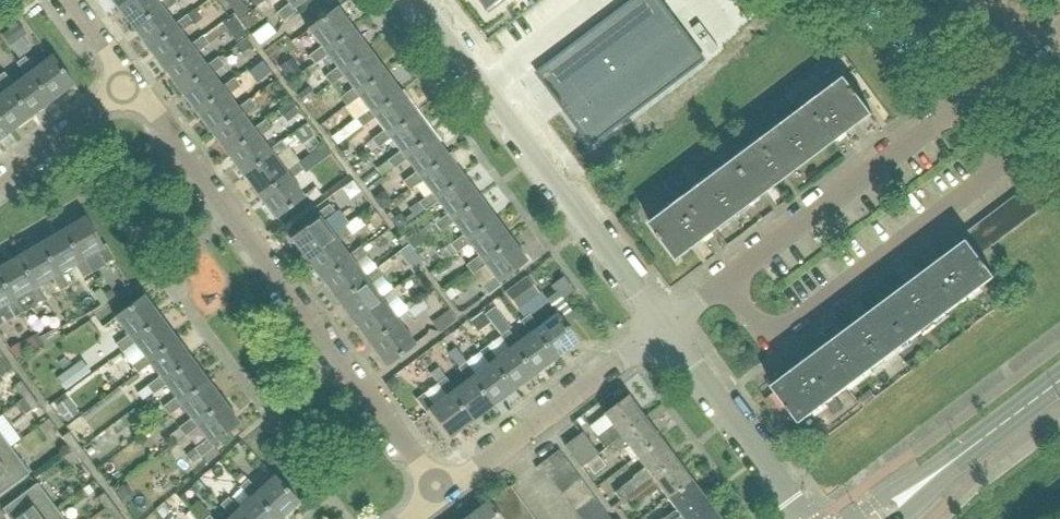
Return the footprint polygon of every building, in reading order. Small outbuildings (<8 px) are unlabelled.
[(157,0),(127,0),(116,8),(132,29),(161,8),(158,3),(159,3),(157,0)] [(165,11),(177,2),(175,0),(163,0),(159,3),(158,3),(161,8),(132,29),(148,49),(177,28),(174,24),(175,23),(165,11)] [(289,4),(277,13),(283,21),(297,11),(294,8),(305,0),(286,0),(289,4)] [(490,10),(503,0),(482,0),(490,10)] [(551,91),(592,145),(705,60),(660,0),(634,0),(548,65),(562,83),(551,91)] [(257,4),(247,11),(256,24),(266,17),(257,4)] [(306,30),(319,47),(308,55),(315,64),(326,56),(322,51),(353,28),(336,7),(306,30)] [(148,49),(164,70),(193,49),(190,45),(190,44),(181,32),(200,18),(194,9),(175,23),(174,24),(177,28),(148,49)] [(246,35),(246,34),(234,16),(223,23),(235,42),(246,35)] [(276,32),(275,32),(268,22),(251,34),(259,44),(276,32)] [(700,23),(692,29),(712,54),(720,48),(700,23)] [(322,51),(326,56),(335,68),(325,76),(331,85),(342,77),(338,72),(368,49),(353,28),(322,51)] [(202,35),(190,44),(190,45),(193,49),(164,70),(179,91),(208,70),(205,66),(206,65),(197,53),(209,44),(202,35)] [(286,35),(264,50),(272,60),(293,45),(286,35)] [(384,70),(368,49),(338,72),(342,77),(351,89),(340,97),(346,106),(357,98),(354,93),(384,70)] [(52,101),(74,84),(52,55),(34,68),(25,56),(16,63),(25,75),(30,71),(52,101)] [(179,91),(195,112),(224,91),(221,87),(222,86),(213,74),(225,65),(218,57),(206,65),(205,66),(208,70),(179,91)] [(357,98),(366,110),(356,118),(362,127),(373,119),(370,114),(400,91),(384,70),(354,93),(357,98)] [(52,101),(30,71),(25,75),(13,84),(4,72),(0,75),(0,84),(5,90),(9,87),(31,117),(52,101)] [(224,91),(195,112),(211,134),(241,112),(238,107),(228,95),(240,86),(234,77),(230,80),(222,86),(221,87),(224,91)] [(676,203),(650,222),(677,260),(729,222),(874,114),(846,77),(820,96),(819,96),(809,104),(686,196),(685,196),(676,203)] [(31,117),(9,87),(5,90),(0,94),(0,119),(10,132),(31,117)] [(370,114),(373,119),(382,131),(371,139),(378,148),(389,140),(386,135),(416,113),(400,91),(370,114)] [(211,134),(227,155),(256,133),(253,129),(253,128),(244,116),(256,107),(249,98),(238,107),(241,112),(211,134)] [(386,135),(389,140),(398,152),(376,169),(382,177),(405,161),(402,156),(432,134),(416,113),(386,135)] [(10,132),(0,119),(0,140),(10,132)] [(265,120),(253,128),(253,129),(256,133),(227,155),(243,176),(272,155),(269,150),(270,150),(260,137),(272,128),(265,120)] [(405,161),(414,173),(403,181),(409,190),(421,181),(418,177),(448,155),(432,134),(402,156),(405,161)] [(243,176),(258,197),(287,175),(284,171),(275,159),(287,150),(281,141),(270,150),(269,150),(272,155),(243,176)] [(297,162),(284,171),(287,175),(258,197),(275,219),(305,197),(304,196),(315,187),(315,186),(303,195),(291,178),(313,162),(308,155),(298,163),(297,162)] [(433,198),(463,176),(448,155),(418,177),(421,181),(430,194),(419,203),(425,211),(437,203),(433,198)] [(449,219),(479,197),(463,176),(433,198),(437,203),(446,215),(435,224),(441,232),(453,224),(449,219)] [(1039,178),(1028,187),(1044,208),(1055,199),(1039,178)] [(1052,179),(1049,181),(1045,184),(1051,191),(1057,186),(1052,179)] [(1028,187),(1017,195),(1033,216),(1044,208),(1028,187)] [(1017,195),(1007,203),(1022,224),(1033,216),(1017,195)] [(465,240),(495,218),(479,197),(449,219),(453,224),(462,236),(450,245),(457,253),(468,244),(465,240)] [(1007,203),(996,211),(1012,232),(1022,224),(1007,203)] [(329,205),(315,214),(318,217),(290,238),(307,261),(335,240),(332,236),(322,222),(335,213),(329,205)] [(996,211),(985,219),(1001,240),(1012,232),(996,211)] [(85,216),(61,230),(80,261),(84,259),(97,251),(105,264),(114,259),(105,244),(102,246),(85,216)] [(357,217),(332,236),(335,240),(307,261),(322,281),(351,260),(348,256),(339,244),(363,226),(357,217)] [(481,261),(511,239),(495,218),(465,240),(468,244),(477,257),(466,265),(472,274),(484,265),(481,261)] [(991,248),(1001,240),(985,219),(975,227),(991,248)] [(963,235),(967,240),(979,256),(980,256),(991,248),(975,227),(963,235)] [(57,275),(61,273),(74,265),(82,278),(92,272),(84,259),(80,261),(61,230),(38,243),(57,275)] [(426,238),(420,230),(407,240),(413,248),(426,238)] [(322,281),(338,303),(367,281),(364,277),(354,264),(389,239),(383,231),(361,248),(360,246),(348,256),(351,260),(322,281)] [(481,261),(484,265),(493,277),(481,286),(488,295),(501,284),(499,282),(527,261),(511,239),(481,261)] [(996,276),(980,256),(979,256),(967,240),(772,385),(800,422),(825,403),(826,404),(837,395),(836,395),(959,303),(959,304),(968,297),(971,295),(996,276)] [(38,243),(15,257),(34,288),(39,286),(52,278),(60,291),(69,286),(61,273),(57,275),(38,243)] [(15,257),(0,266),(0,283),(11,302),(16,299),(24,312),(47,299),(39,286),(34,288),(15,257)] [(338,303),(353,323),(382,302),(379,298),(370,286),(382,276),(376,268),(364,277),(367,281),(338,303)] [(506,292),(515,305),(517,308),(538,292),(527,277),(506,292)] [(7,305),(15,318),(24,312),(16,299),(11,302),(0,283),(0,309),(7,305)] [(353,323),(369,345),(398,323),(395,319),(386,307),(398,297),(392,289),(379,298),(382,302),(353,323)] [(114,317),(115,318),(102,327),(103,328),(115,319),(128,335),(115,344),(122,353),(134,344),(130,339),(160,317),(143,295),(114,317)] [(398,323),(369,345),(386,367),(427,336),(426,335),(414,344),(402,327),(425,310),(418,301),(395,319),(398,323)] [(448,310),(431,322),(439,333),(456,320),(448,310)] [(534,330),(556,359),(578,342),(556,312),(538,326),(529,315),(520,321),(529,333),(530,334),(534,330)] [(492,316),(478,324),(487,339),(501,330),(492,316)] [(146,360),(176,338),(160,317),(130,339),(134,344),(143,356),(131,365),(138,374),(150,365),(146,360)] [(466,327),(453,333),(465,357),(478,351),(466,327)] [(513,346),(535,375),(556,359),(534,330),(530,334),(529,333),(517,342),(508,330),(499,337),(508,348),(509,349),(513,346)] [(162,381),(192,359),(176,338),(146,360),(150,365),(159,377),(147,386),(153,395),(166,386),(162,381)] [(492,406),(513,391),(492,362),(488,365),(487,364),(475,373),(453,344),(444,351),(466,380),(467,381),(471,378),(492,406)] [(478,353),(487,364),(488,365),(492,362),(513,391),(535,375),(513,346),(509,349),(508,348),(496,358),(487,346),(478,353)] [(82,359),(56,377),(65,389),(90,371),(82,359)] [(207,380),(192,359),(162,381),(166,386),(175,398),(163,407),(169,416),(181,406),(178,402),(207,380)] [(472,422),(492,406),(471,378),(467,381),(466,380),(454,389),(445,377),(444,378),(437,368),(429,374),(437,384),(436,384),(445,395),(446,396),(450,393),(472,422)] [(223,401),(207,380),(178,402),(181,406),(190,419),(169,435),(175,443),(184,436),(185,437),(198,428),(194,423),(223,401)] [(13,386),(22,399),(30,393),(20,381),(13,386)] [(32,411),(39,405),(30,393),(22,399),(32,411)] [(446,396),(445,395),(433,404),(424,393),(416,399),(426,412),(429,410),(450,438),(472,422),(450,393),(446,396)] [(611,442),(644,418),(628,396),(604,414),(612,425),(596,437),(604,448),(611,442)] [(845,408),(838,398),(827,406),(834,415),(845,408)] [(194,423),(198,428),(206,439),(186,455),(192,463),(200,457),(206,464),(218,452),(212,444),(240,423),(223,401),(194,423)] [(627,445),(637,458),(661,440),(644,418),(611,442),(618,451),(627,445)] [(61,437),(70,450),(78,444),(68,432),(61,437)] [(580,468),(585,464),(597,456),(599,455),(582,432),(564,445),(580,468)] [(10,447),(0,433),(0,455),(10,447)] [(652,478),(676,460),(661,440),(637,458),(645,469),(620,487),(627,497),(652,478)] [(87,456),(78,444),(70,450),(80,462),(87,456)] [(10,447),(0,455),(0,495),(30,473),(10,447)] [(536,469),(539,466),(541,465),(548,474),(567,460),(559,449),(535,467),(536,469)] [(597,456),(585,464),(593,475),(604,466),(597,456)] [(567,460),(548,474),(555,484),(574,470),(567,460)] [(658,486),(667,499),(692,481),(676,460),(652,478),(627,497),(633,505),(658,486)] [(574,470),(555,484),(562,494),(581,479),(574,470)] [(278,518),(281,518),(299,502),(274,475),(257,491),(247,479),(239,487),(249,498),(254,494),(278,518)] [(581,479),(562,494),(569,503),(588,488),(581,479)] [(708,503),(692,481),(667,499),(674,508),(660,518),(685,518),(708,503)] [(9,518),(42,518),(56,508),(37,483),(2,509),(9,518)] [(518,497),(509,486),(488,502),(496,513),(518,497)] [(569,503),(576,512),(595,498),(588,488),(569,503)] [(97,498),(106,510),(114,505),(104,493),(97,498)] [(241,518),(278,518),(254,494),(249,498),(238,509),(228,497),(227,498),(222,493),(214,500),(230,516),(235,512),(241,518)] [(496,513),(500,518),(508,518),(525,506),(518,497),(496,513)] [(602,507),(595,498),(576,512),(581,518),(586,518),(602,507)] [(195,500),(187,508),(197,518),(213,518),(195,500)] [(488,502),(487,501),(466,517),(468,518),(500,518),(496,513),(488,502)] [(708,503),(685,518),(720,518),(708,503)] [(123,517),(114,505),(106,510),(113,518),(120,518),(123,517)] [(508,518),(529,518),(532,517),(525,506),(508,518)] [(586,518),(609,518),(610,518),(602,507),(586,518)] [(56,508),(42,518),(64,518),(56,508)]
